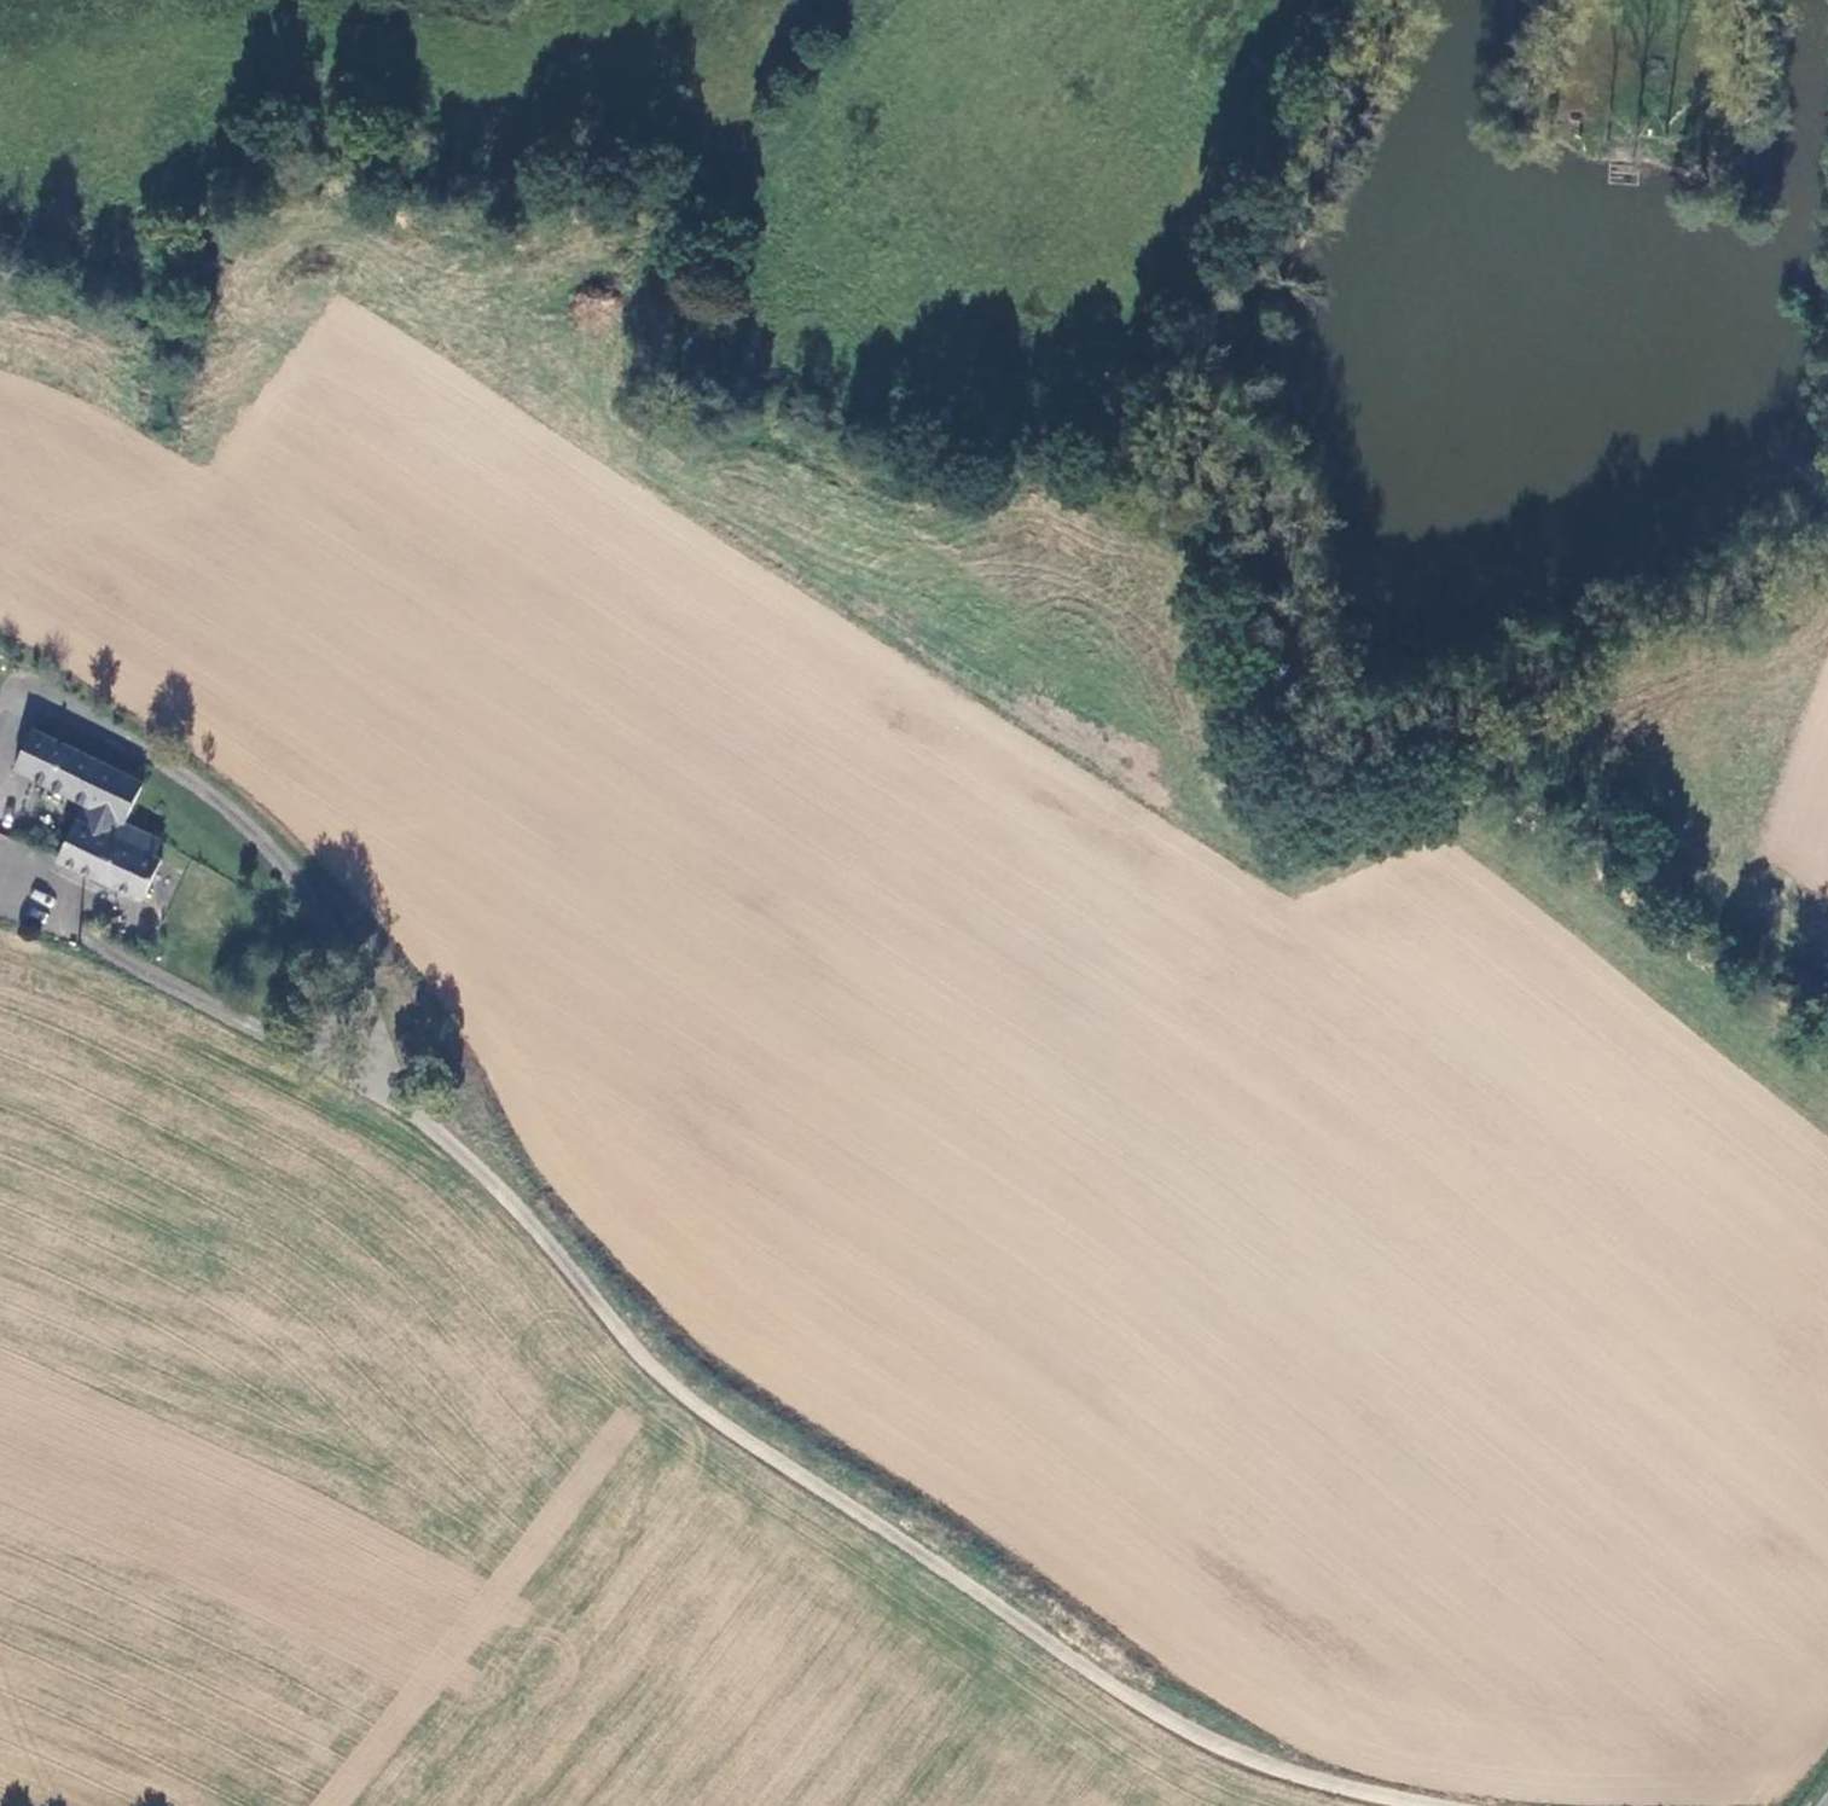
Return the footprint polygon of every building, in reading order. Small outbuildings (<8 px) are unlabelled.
[(131,845),(146,804),(141,801),(142,796),(47,746),(28,781),(98,821),(91,839),(81,834),(61,864),(132,915),(156,878),(151,874),(158,863),(131,845)]
